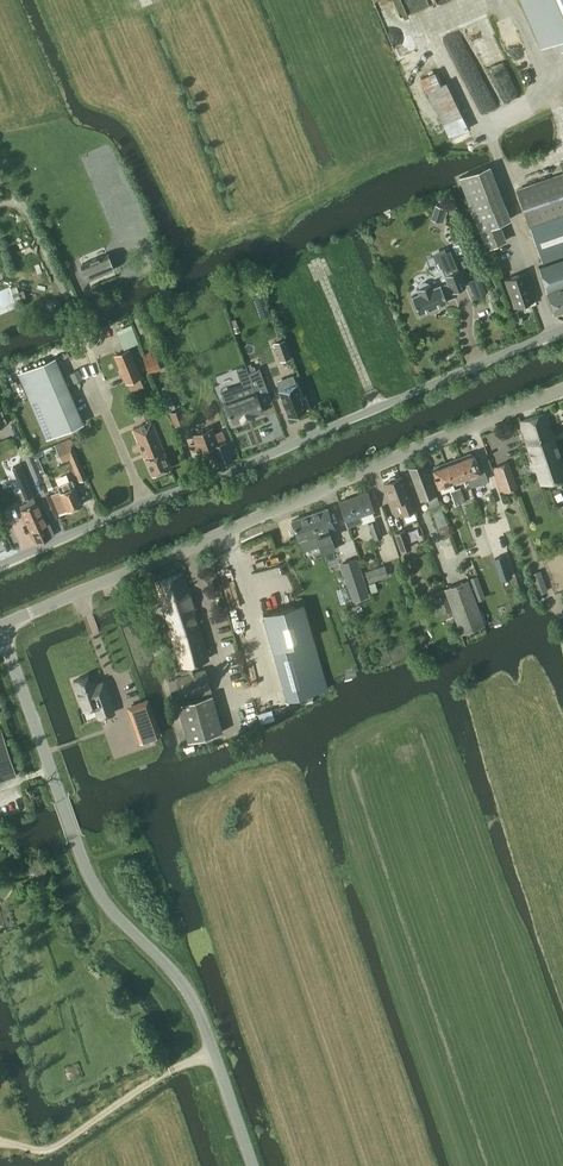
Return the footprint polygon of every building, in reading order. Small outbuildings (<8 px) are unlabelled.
[(542,45),(556,39),(560,50),(562,49),(562,0),(523,0),(542,45)] [(436,70),(420,77),(447,132),(467,123),(447,82),(443,84),(436,70)] [(488,166),(461,175),(485,247),(500,242),(493,224),(507,219),(488,166)] [(545,291),(562,285),(562,174),(516,190),(541,263),(544,262),(544,264),(536,266),(545,291)] [(435,205),(431,216),(439,219),(442,208),(435,205)] [(88,280),(113,269),(107,254),(81,265),(88,280)] [(412,297),(419,314),(430,309),(430,310),(436,307),(447,302),(444,294),(451,291),(452,293),(466,287),(456,263),(442,269),(448,283),(441,286),(440,285),(433,288),(431,283),(429,284),(426,283),(423,283),(421,285),(419,288),(417,289),(419,294),(412,297)] [(514,307),(535,300),(526,272),(504,280),(514,307)] [(545,291),(554,315),(562,312),(562,285),(545,291)] [(0,291),(0,314),(18,307),(10,287),(0,291)] [(264,299),(262,291),(253,294),(256,302),(264,299)] [(291,356),(284,338),(273,342),(280,360),(291,356)] [(127,383),(141,377),(130,349),(115,355),(127,383)] [(143,355),(150,373),(161,368),(155,350),(143,355)] [(18,374),(47,440),(81,425),(52,359),(18,374)] [(246,366),(216,377),(222,392),(220,393),(231,422),(242,418),(242,419),(253,415),(253,414),(262,410),(261,405),(272,401),(259,367),(248,371),(246,366)] [(279,390),(289,417),(307,410),(306,408),(308,407),(305,398),(302,399),(297,384),(279,390)] [(167,385),(160,388),(166,402),(170,411),(176,409),(173,400),(167,385)] [(8,421),(0,401),(0,425),(8,421)] [(179,408),(170,412),(176,426),(187,422),(181,407),(179,408)] [(562,475),(562,464),(545,413),(522,420),(541,483),(562,475)] [(171,467),(164,451),(152,422),(133,429),(145,458),(145,459),(152,475),(171,467)] [(220,465),(233,460),(222,431),(215,433),(212,427),(192,434),(195,443),(191,444),(194,453),(213,446),(220,465)] [(79,481),(86,478),(70,439),(55,445),(62,461),(70,458),(79,481)] [(464,456),(460,458),(466,477),(481,472),(476,460),(473,453),(472,453),(469,451),(465,453),(464,456)] [(451,461),(446,463),(453,482),(466,477),(460,458),(459,458),(456,456),(452,458),(451,461)] [(437,466),(433,467),(435,475),(439,487),(453,482),(446,463),(445,463),(442,461),(438,463),(437,466)] [(451,535),(424,462),(409,468),(421,500),(427,497),(443,538),(451,535)] [(501,493),(517,488),(509,462),(494,467),(501,493)] [(21,464),(12,468),(15,475),(24,472),(21,464)] [(403,514),(414,510),(401,476),(396,478),(394,476),(389,478),(389,480),(383,482),(391,504),(398,501),(403,514)] [(482,479),(485,488),(491,486),(488,477),(482,479)] [(59,514),(82,504),(72,480),(58,486),(60,492),(51,496),(59,514)] [(460,487),(454,489),(455,490),(459,499),(460,504),(461,504),(466,502),(460,487)] [(30,488),(22,492),(25,500),(34,496),(30,488)] [(454,489),(450,491),(456,506),(461,504),(460,504),(459,499),(455,490),(454,489)] [(367,491),(339,501),(346,519),(348,523),(358,520),(360,519),(362,516),(361,513),(373,509),(374,509),(367,491)] [(31,501),(20,506),(25,517),(40,511),(36,503),(32,505),(31,501)] [(327,508),(292,520),(302,548),(319,542),(331,538),(330,536),(328,529),(334,527),(327,508)] [(40,511),(25,517),(36,543),(55,535),(49,521),(45,523),(40,511)] [(368,522),(374,540),(382,537),(376,519),(368,522)] [(411,547),(404,529),(395,532),(402,550),(411,547)] [(512,576),(504,554),(494,558),(501,580),(512,576)] [(368,583),(388,576),(384,564),(364,571),(368,583)] [(359,570),(346,574),(354,599),(368,595),(359,570)] [(539,594),(548,590),(540,570),(531,573),(539,594)] [(184,574),(155,583),(180,666),(193,662),(209,658),(184,574)] [(477,576),(468,579),(469,583),(475,600),(476,601),(485,598),(477,576)] [(475,600),(469,583),(468,579),(444,588),(461,633),(485,625),(476,601),(475,600)] [(513,580),(506,582),(513,602),(519,600),(513,580)] [(444,589),(434,592),(442,613),(451,610),(444,589)] [(287,699),(327,688),(303,602),(263,614),(287,699)] [(89,658),(70,664),(87,706),(112,696),(118,709),(132,704),(122,671),(96,680),(89,658)] [(192,673),(175,678),(182,699),(211,690),(204,669),(195,672),(193,662),(189,664),(192,673)] [(211,694),(177,704),(188,741),(222,731),(211,694)] [(145,724),(140,726),(148,747),(162,742),(152,715),(142,717),(145,724)] [(16,775),(2,731),(0,732),(0,781),(16,775)] [(29,863),(27,870),(45,875),(47,868),(29,863)]
